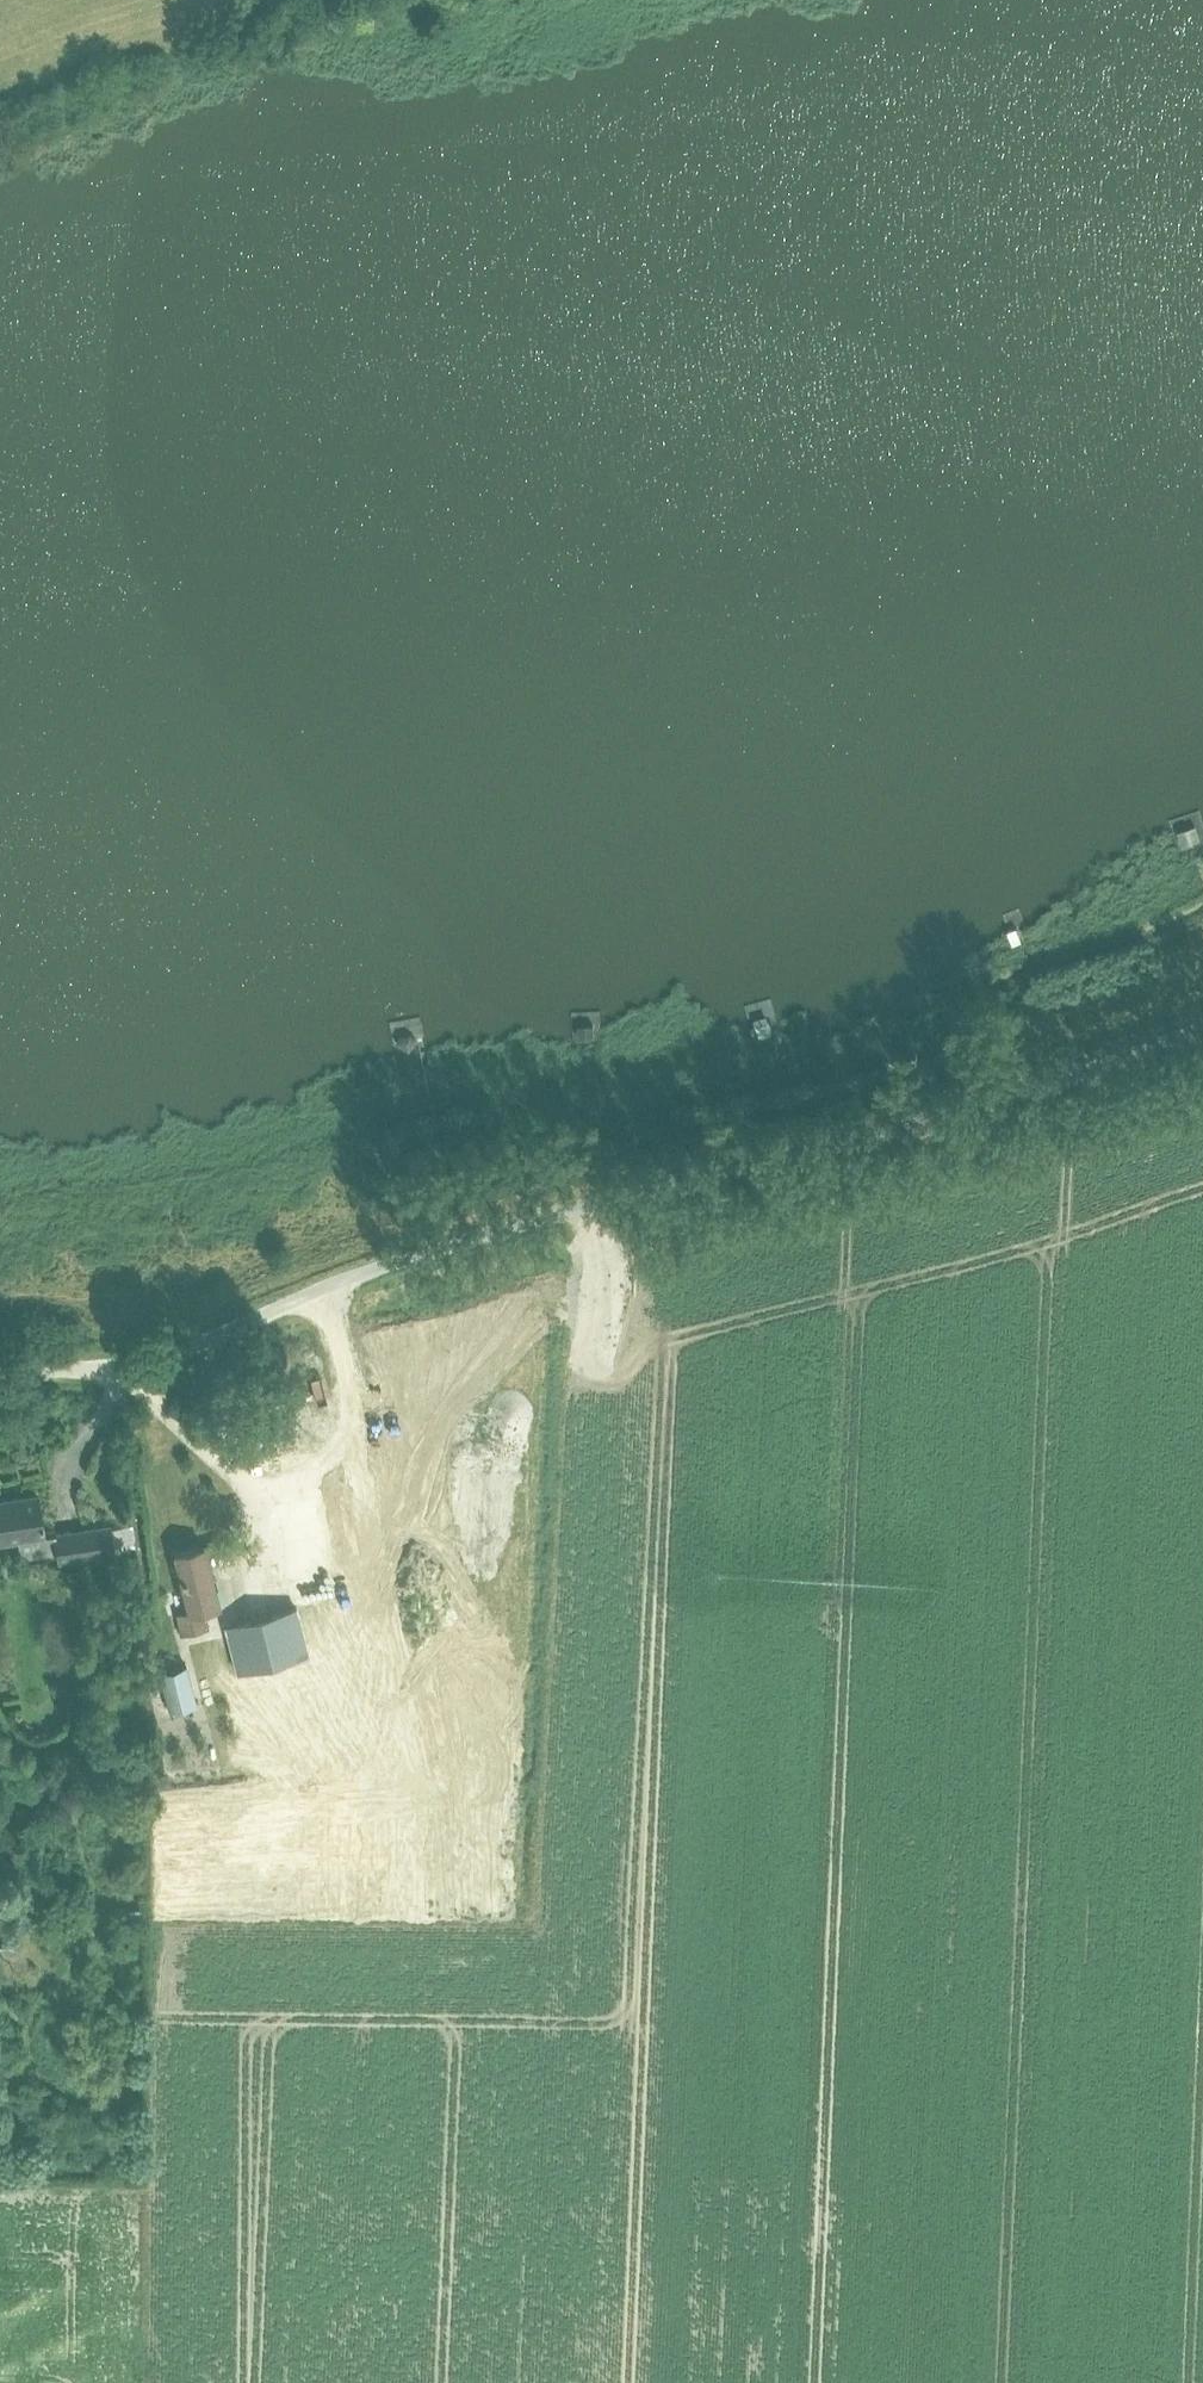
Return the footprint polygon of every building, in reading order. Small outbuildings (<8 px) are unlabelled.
[(1194,826),(1178,831),(1182,844),(1199,839),(1194,826)] [(1013,944),(1023,940),(1018,927),(1008,931),(1013,944)] [(767,1021),(755,1024),(758,1037),(771,1034),(767,1021)] [(594,1028),(579,1028),(579,1039),(595,1038),(594,1028)] [(396,1042),(408,1050),(415,1039),(407,1034),(401,1035),(396,1042)] [(0,1500),(0,1541),(17,1538),(20,1557),(58,1552),(59,1562),(115,1553),(111,1527),(110,1524),(72,1530),(55,1533),(55,1528),(44,1530),(41,1512),(38,1494),(0,1500)] [(218,1603),(204,1546),(177,1553),(191,1611),(176,1614),(181,1635),(210,1627),(204,1607),(218,1603)] [(309,1654),(297,1607),(226,1625),(238,1672),(309,1654)] [(160,1671),(170,1711),(197,1704),(187,1664),(160,1671)] [(142,1908),(117,1909),(117,1922),(142,1921),(142,1908)]
